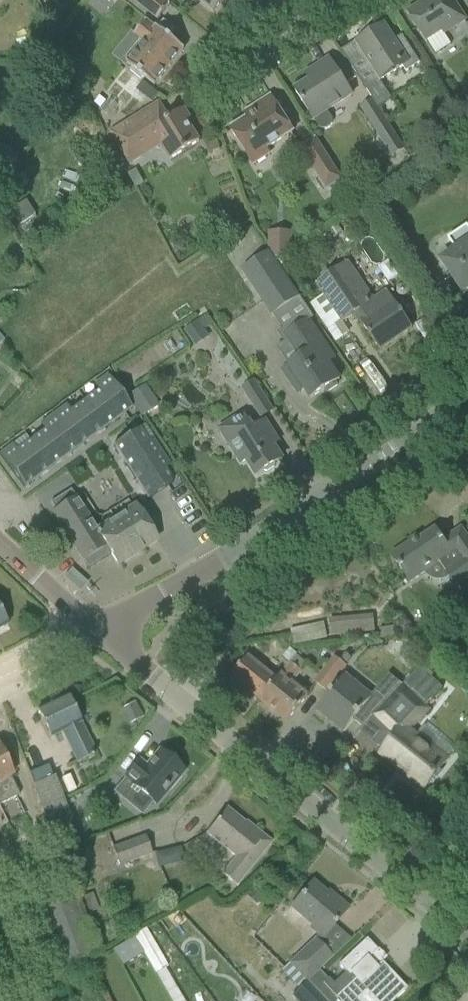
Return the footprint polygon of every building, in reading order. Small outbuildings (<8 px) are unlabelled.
[(143,7),(157,19),(169,5),(162,0),(134,0),(143,7)] [(213,12),(223,0),(199,0),(213,12)] [(466,20),(453,0),(427,0),(407,13),(418,30),(425,42),(427,41),(436,55),(451,45),(444,34),(449,31),(466,20)] [(141,80),(143,77),(154,86),(184,49),(170,38),(175,32),(163,22),(158,28),(157,27),(155,29),(145,21),(134,35),(144,43),(127,64),(132,68),(129,71),(141,80)] [(366,91),(373,101),(378,109),(391,100),(379,82),(402,67),(406,72),(420,63),(402,36),(396,40),(385,23),(343,50),(343,52),(342,53),(366,91)] [(295,91),(305,108),(313,120),(319,129),(320,130),(323,130),(325,130),(328,129),(330,127),(332,125),(332,123),(332,119),(327,111),(352,95),(340,76),(329,59),(316,68),(320,75),(295,91)] [(230,130),(250,160),(293,132),(281,113),(270,96),(253,108),(257,112),(230,130)] [(404,150),(378,109),(373,101),(361,108),(393,158),(404,150)] [(107,136),(118,154),(126,167),(161,145),(170,160),(182,153),(199,142),(189,125),(192,123),(184,109),(163,123),(153,107),(107,136)] [(301,149),(327,189),(342,179),(316,139),(301,149)] [(216,140),(207,143),(210,152),(219,149),(216,140)] [(0,218),(0,233),(10,225),(2,216),(0,218)] [(191,225),(190,234),(197,239),(205,236),(207,227),(200,221),(191,225)] [(463,294),(467,291),(467,228),(467,226),(448,240),(456,251),(441,261),(463,294)] [(243,270),(272,314),(298,297),(268,253),(243,270)] [(283,255),(276,260),(281,268),(288,263),(283,255)] [(412,328),(387,291),(373,300),(347,262),(316,284),(331,306),(342,323),(355,314),(379,350),(412,328)] [(397,287),(396,292),(399,296),(404,296),(408,293),(409,289),(406,285),(401,284),(397,287)] [(328,362),(334,358),(309,321),(287,336),(301,358),(283,370),(298,393),(304,389),(311,399),(324,390),(326,394),(338,386),(335,383),(340,380),(328,362)] [(131,409),(107,376),(94,385),(98,391),(84,402),(104,429),(131,409)] [(243,390),(261,419),(273,412),(254,383),(243,390)] [(144,388),(128,399),(141,418),(157,408),(144,388)] [(104,429),(84,402),(70,412),(65,406),(53,415),(78,448),(104,429)] [(270,441),(275,438),(264,421),(253,427),(243,412),(219,428),(242,464),(247,461),(257,476),(264,472),(267,473),(275,468),(275,464),(282,460),(270,441)] [(78,448),(53,415),(40,425),(45,431),(32,440),(52,467),(78,448)] [(161,453),(152,440),(146,444),(138,430),(113,446),(130,473),(161,453)] [(32,440),(16,452),(12,445),(0,454),(0,457),(23,488),(52,467),(32,440)] [(164,470),(169,467),(161,453),(130,473),(147,500),(172,484),(164,470)] [(156,540),(146,523),(136,508),(136,507),(97,532),(75,497),(70,490),(50,503),(55,510),(52,512),(83,562),(106,547),(117,565),(156,540)] [(411,542),(392,555),(410,583),(439,563),(455,586),(467,577),(467,539),(464,532),(445,544),(435,529),(413,544),(411,542)] [(375,633),(373,616),(329,620),(331,637),(375,633)] [(295,617),(294,638),(327,640),(328,620),(295,617)] [(393,627),(378,629),(379,639),(394,638),(393,627)] [(289,649),(282,657),(289,664),(290,662),(297,655),(289,649)] [(231,677),(259,700),(276,681),(275,680),(263,669),(248,657),(231,677)] [(315,684),(326,692),(346,667),(335,658),(315,684)] [(276,681),(259,700),(286,722),(299,707),(308,697),(291,683),(301,672),(290,662),(289,664),(275,680),(276,681)] [(394,738),(381,754),(424,789),(446,761),(410,732),(429,711),(425,707),(442,689),(420,668),(402,687),(373,716),(394,738)] [(344,732),(357,716),(366,723),(382,703),(371,694),(369,696),(344,676),(317,710),(344,732)] [(37,711),(50,738),(63,732),(77,763),(95,754),(67,696),(37,711)] [(359,736),(340,761),(355,772),(374,748),(359,736)] [(13,775),(0,747),(0,804),(19,795),(10,777),(13,775)] [(155,805),(183,771),(175,764),(177,762),(169,756),(168,758),(160,752),(146,769),(138,762),(126,777),(127,778),(115,792),(123,799),(133,786),(155,805)] [(48,766),(30,772),(35,784),(53,777),(48,766)] [(33,785),(65,867),(86,859),(54,777),(53,777),(35,784),(33,785)] [(206,834),(236,858),(222,875),(236,886),(271,842),(246,822),(245,824),(227,809),(206,834)] [(112,850),(119,867),(152,855),(147,837),(112,850)] [(86,876),(78,879),(82,887),(90,884),(86,876)] [(313,931),(322,939),(348,909),(333,896),(331,898),(312,882),(290,908),(315,929),(313,931)] [(253,888),(246,896),(254,904),(262,896),(253,888)] [(99,956),(77,899),(76,895),(25,914),(48,974),(99,956)] [(134,940),(143,954),(170,1000),(183,1000),(165,970),(168,968),(147,932),(144,934),(134,940)] [(133,938),(112,950),(122,967),(143,954),(134,940),(133,938)] [(288,964),(306,983),(307,982),(318,971),(332,957),(315,938),(288,964)] [(318,971),(307,982),(325,1000),(394,1000),(406,989),(381,963),(373,954),(377,951),(366,939),(351,953),(338,966),(349,977),(352,974),(356,978),(336,997),(324,985),(328,980),(318,971)] [(72,967),(63,971),(69,986),(79,982),(72,967)] [(307,982),(306,983),(292,997),(295,1000),(325,1000),(307,982)]
